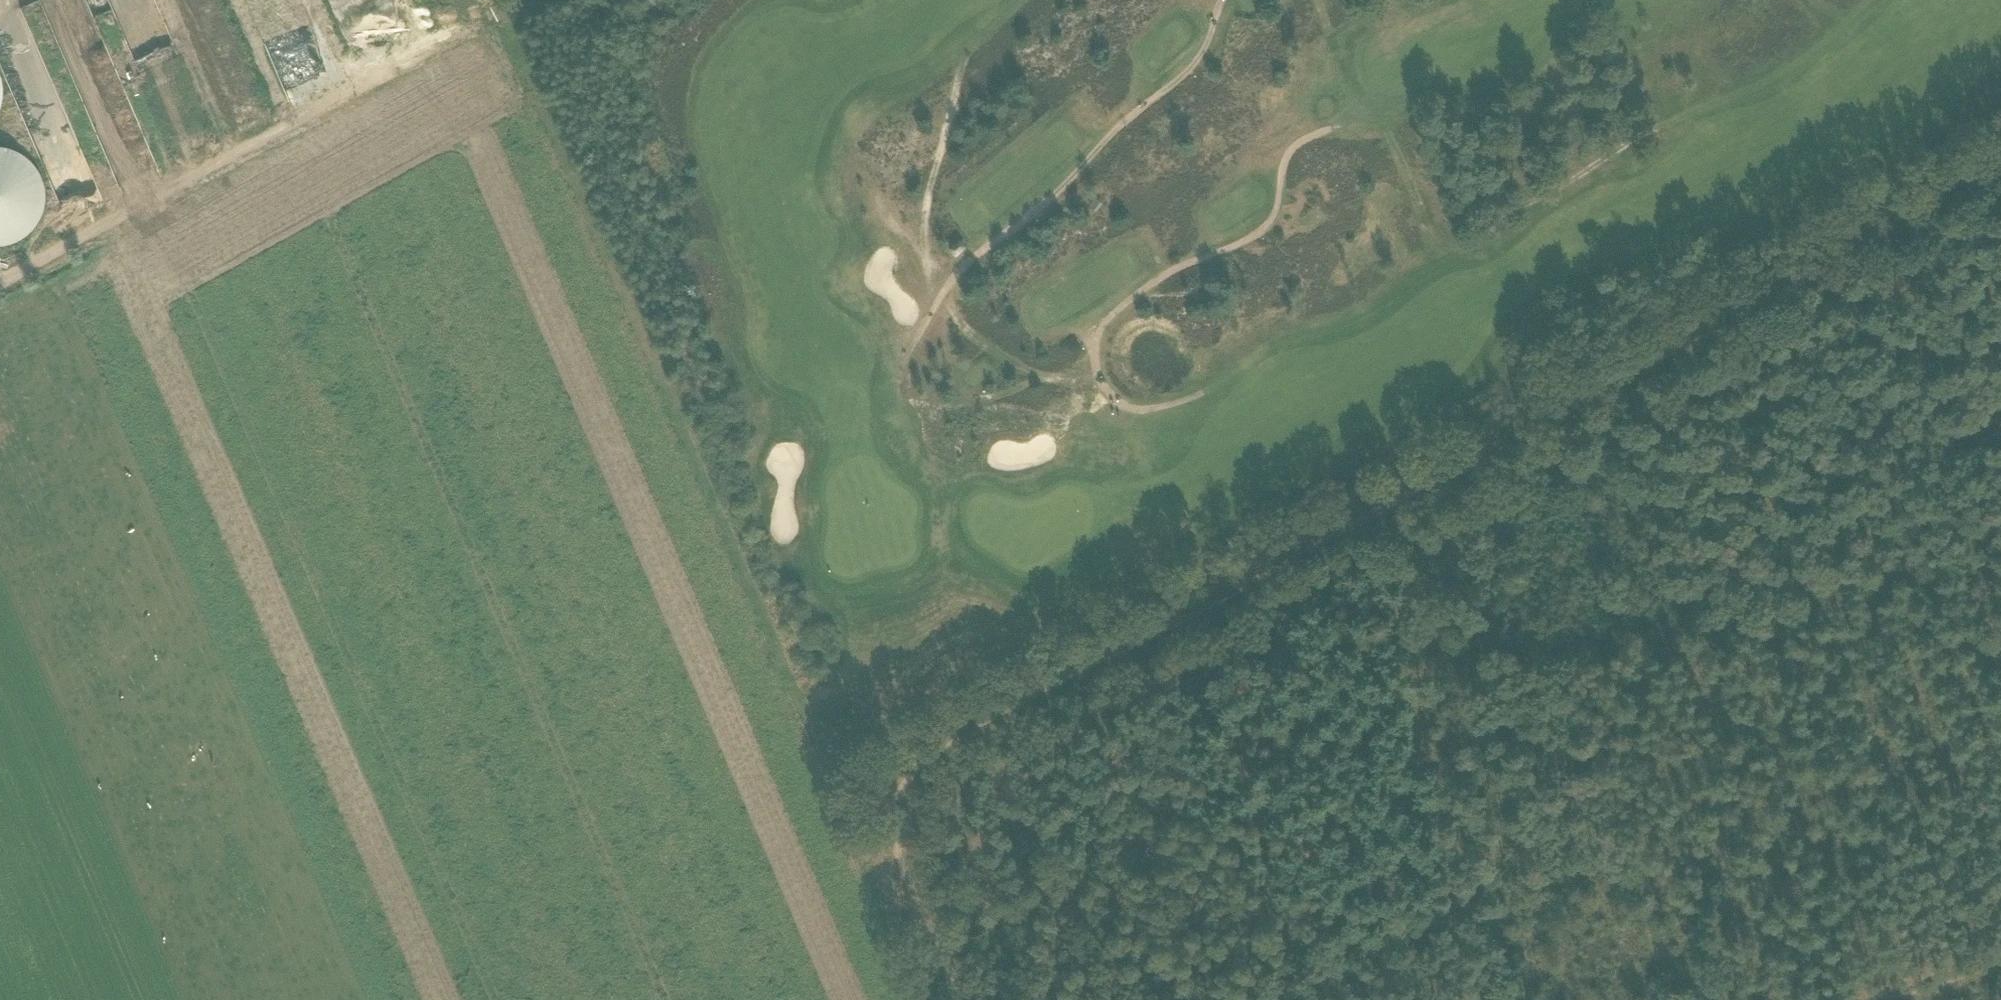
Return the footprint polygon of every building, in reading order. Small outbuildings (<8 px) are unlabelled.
[(13,244),(17,236),(28,236),(35,219),(35,125),(19,160),(0,152),(0,244),(13,244)]
